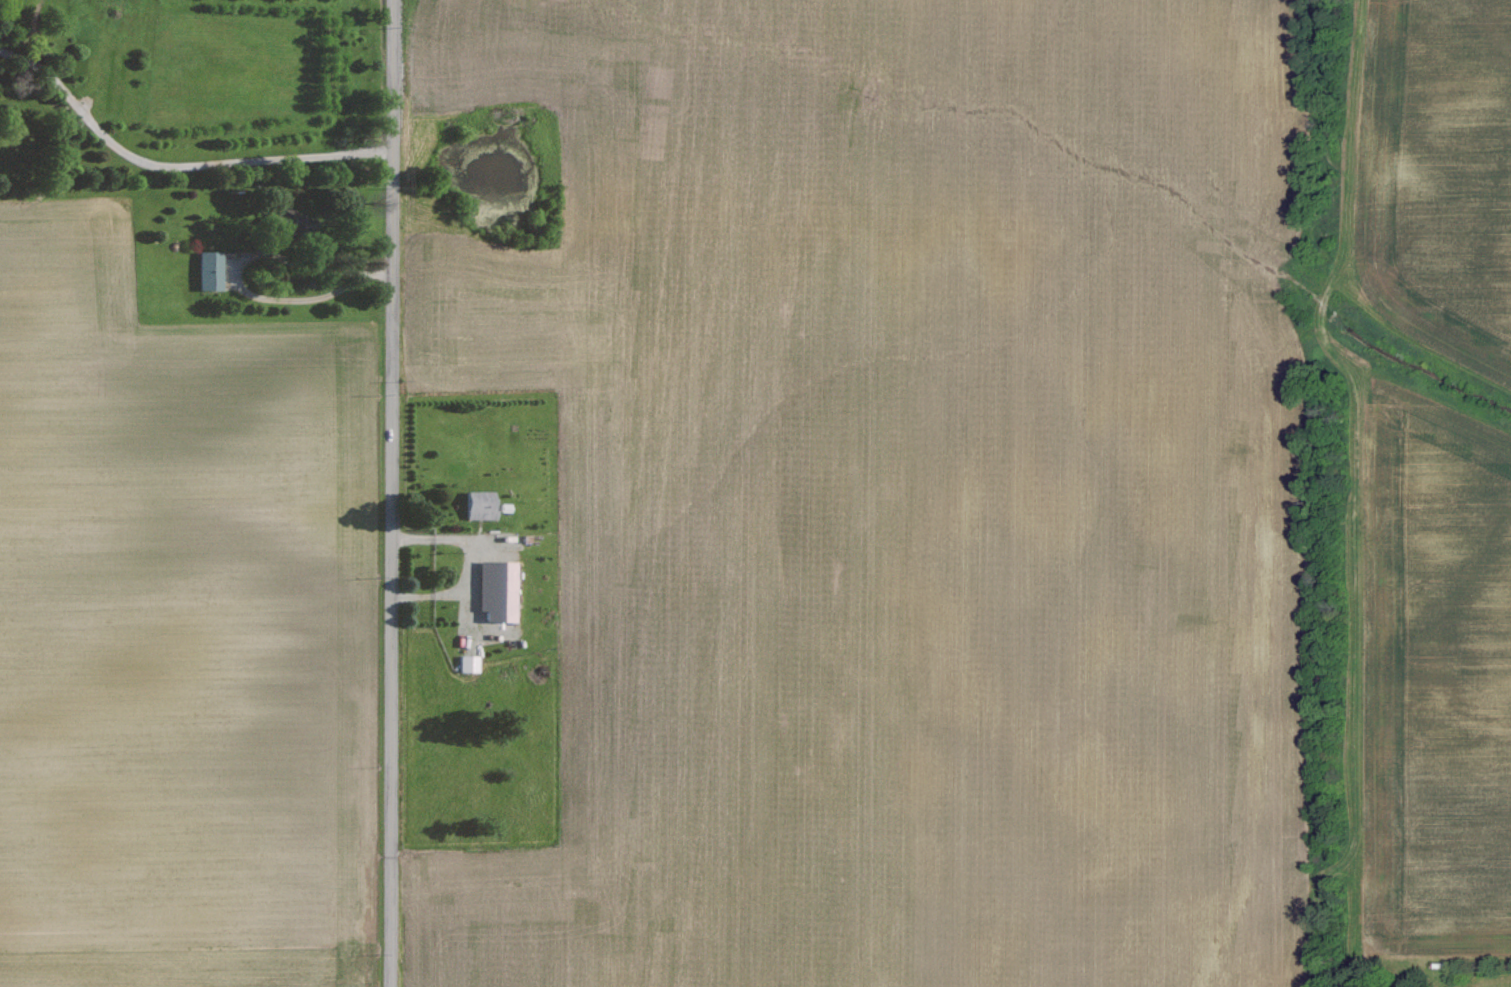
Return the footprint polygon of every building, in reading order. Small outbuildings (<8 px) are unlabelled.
[(194,252),(194,290),(216,291),(216,252),(194,252)] [(465,518),(465,490),(490,490),(490,508),(494,508),(494,518),(465,518)] [(502,571),(502,562),(522,562),(522,571),(502,571)] [(476,589),(476,574),(497,574),(497,589),(476,589)] [(496,625),(496,617),(510,617),(510,625),(496,625)] [(456,656),(456,672),(474,672),(474,656),(456,656)] [(1326,851),(1327,842),(1336,843),(1335,852),(1326,851)]
